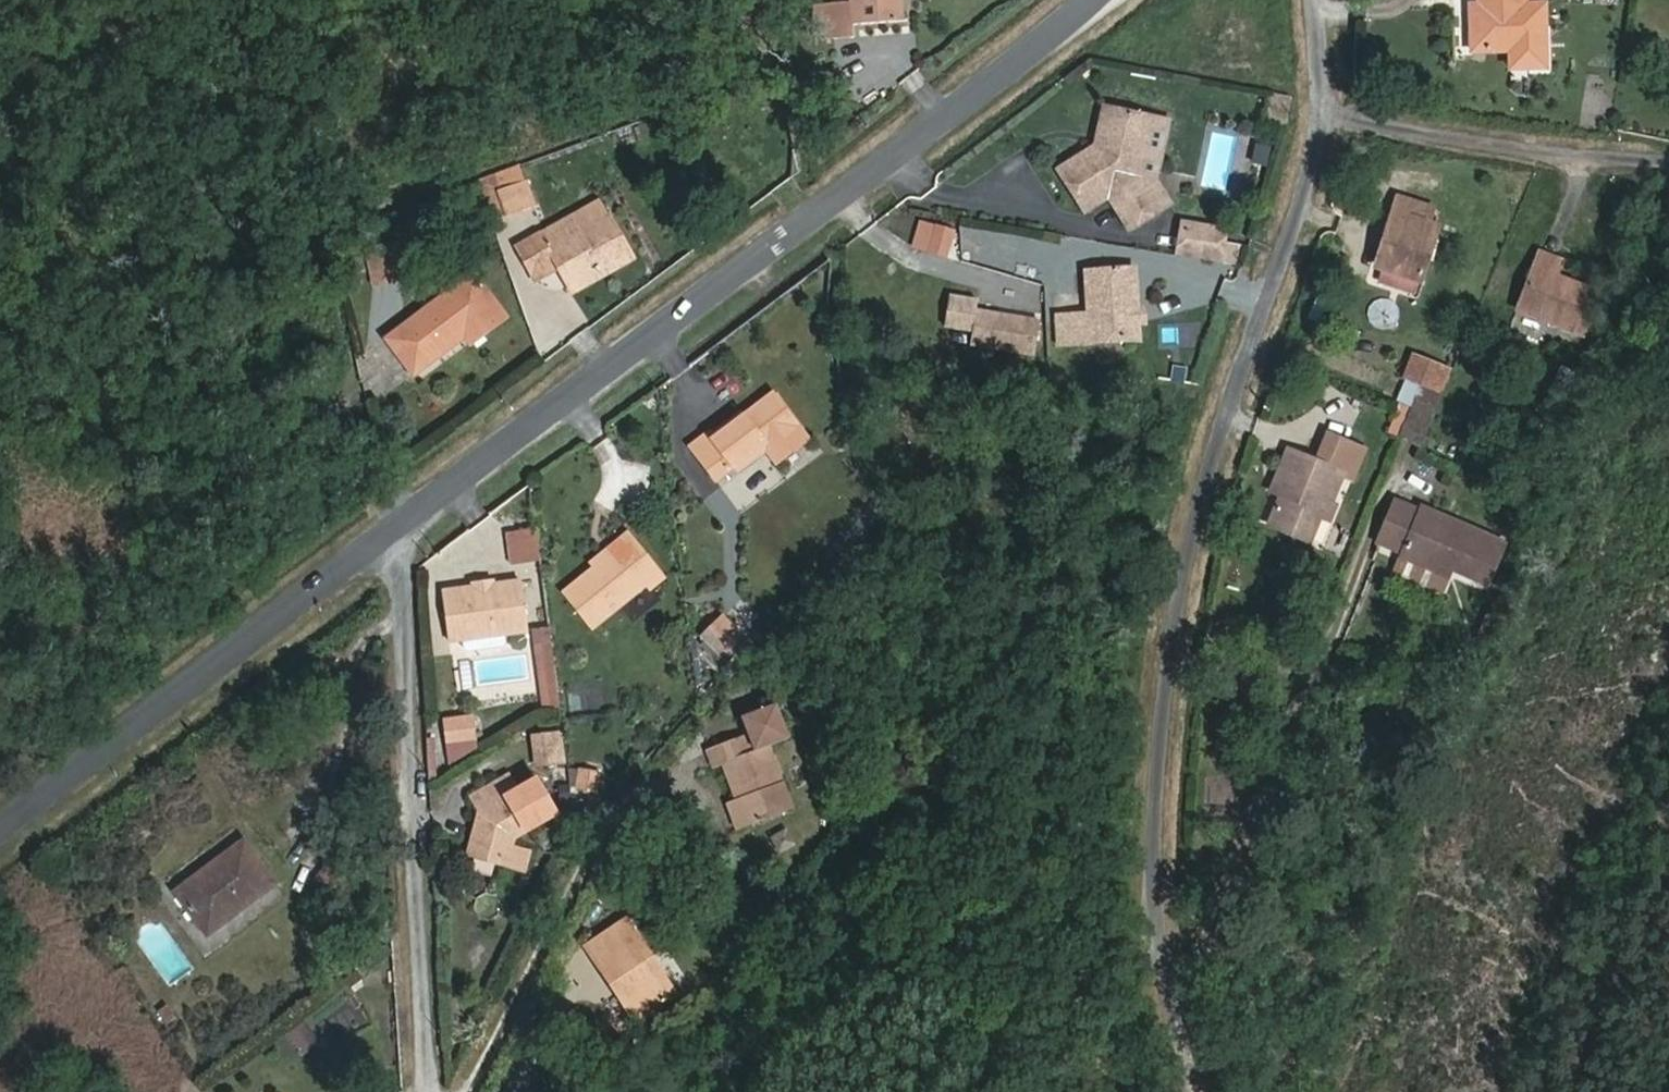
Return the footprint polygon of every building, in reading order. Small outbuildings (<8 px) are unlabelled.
[(883,28),(882,0),(844,0),(845,10),(823,11),(825,52),(849,50),(848,31),(883,28)] [(901,27),(899,0),(882,0),(883,28),(901,27)] [(1471,50),(1527,49),(1526,0),(1470,0),(1471,50)] [(1145,182),(1157,125),(1109,115),(1102,149),(1092,156),(1086,148),(1055,166),(1080,206),(1102,192),(1123,224),(1157,203),(1145,182)] [(495,171),(480,177),(495,218),(510,212),(501,186),(495,171)] [(535,203),(526,177),(501,186),(510,212),(535,203)] [(1416,192),(1403,223),(1412,227),(1398,262),(1433,276),(1453,228),(1444,224),(1451,207),(1416,192)] [(584,241),(617,223),(608,206),(541,245),(544,251),(579,232),(584,241)] [(1222,217),(1179,210),(1178,219),(1221,226),(1222,217)] [(948,224),(927,218),(919,244),(940,250),(948,224)] [(1217,250),(1221,226),(1178,219),(1174,244),(1217,250)] [(640,261),(617,223),(584,241),(579,232),(544,251),(541,245),(520,256),(537,285),(564,270),(572,285),(598,271),(605,282),(640,261)] [(1403,223),(1389,259),(1398,262),(1412,227),(1403,223)] [(401,247),(366,252),(372,288),(407,283),(401,247)] [(1587,331),(1602,291),(1562,276),(1569,259),(1546,250),(1525,307),(1587,331)] [(1122,263),(1083,265),(1085,302),(1086,328),(1126,328),(1122,263)] [(576,299),(605,282),(598,271),(572,285),(569,286),(576,299)] [(491,302),(481,288),(453,308),(464,321),(491,302)] [(966,327),(969,305),(970,301),(944,297),(940,324),(966,327)] [(513,333),(491,302),(464,321),(453,308),(388,355),(416,394),(468,357),(458,345),(472,334),(482,346),(487,352),(513,333)] [(1052,302),(1053,330),(1086,328),(1085,302),(1052,302)] [(986,340),(991,308),(969,305),(966,327),(965,337),(986,340)] [(991,308),(986,341),(1029,347),(1034,314),(991,308)] [(468,357),(482,346),(472,334),(458,345),(468,357)] [(1408,378),(1427,374),(1422,354),(1403,359),(1408,378)] [(770,454),(798,433),(777,402),(718,447),(736,471),(766,450),(770,454)] [(1334,499),(1347,468),(1355,471),(1365,446),(1327,430),(1317,455),(1293,445),(1281,474),(1294,479),(1276,523),(1318,540),(1329,514),(1334,516),(1340,502),(1334,499)] [(736,471),(718,447),(711,439),(693,453),(717,485),(736,471)] [(1429,518),(1400,507),(1387,542),(1411,551),(1409,557),(1451,573),(1454,564),(1464,568),(1496,581),(1511,541),(1432,510),(1429,518)] [(543,563),(540,533),(513,536),(516,566),(543,563)] [(663,575),(628,534),(614,544),(621,552),(650,586),(663,575)] [(614,544),(593,561),(600,569),(621,552),(614,544)] [(567,593),(595,629),(650,586),(621,552),(600,569),(567,593)] [(1454,564),(1451,573),(1409,557),(1402,575),(1453,595),(1464,568),(1454,564)] [(448,591),(449,642),(528,637),(526,586),(448,591)] [(733,641),(718,625),(703,641),(718,656),(733,641)] [(560,708),(551,632),(535,634),(544,709),(560,708)] [(703,772),(714,770),(726,807),(735,835),(773,822),(752,755),(776,748),(766,717),(730,727),(736,744),(698,755),(703,772)] [(477,739),(476,720),(445,722),(446,741),(477,739)] [(563,732),(546,733),(549,759),(566,758),(563,732)] [(448,768),(478,752),(477,739),(446,741),(448,768)] [(554,813),(535,776),(516,787),(507,771),(469,793),(478,810),(466,856),(529,872),(533,854),(512,848),(514,833),(554,813)] [(597,793),(600,777),(600,776),(578,773),(575,790),(597,793)] [(715,810),(724,839),(735,835),(726,807),(715,810)] [(239,837),(169,889),(201,933),(271,881),(239,837)] [(593,968),(604,984),(610,980),(636,1020),(667,1000),(619,924),(591,941),(604,962),(593,968)] [(591,941),(580,948),(593,968),(604,962),(591,941)] [(604,984),(630,1023),(636,1020),(610,980),(604,984)]
